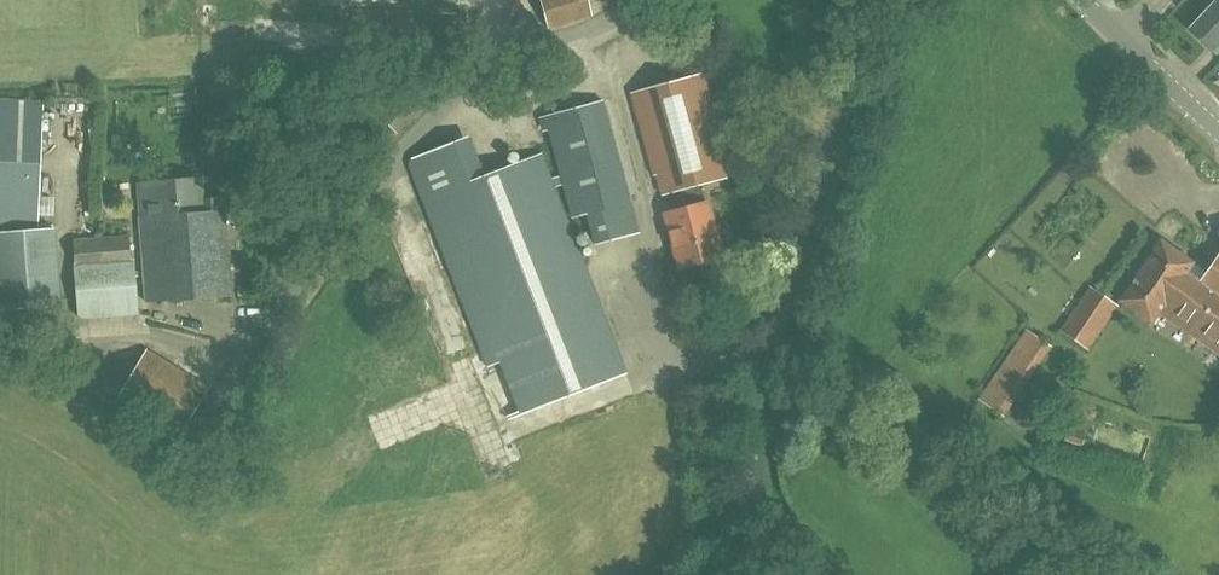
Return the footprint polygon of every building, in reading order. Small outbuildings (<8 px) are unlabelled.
[(549,30),(593,16),(588,0),(540,0),(549,30)] [(1191,29),(1212,49),(1218,41),(1218,0),(1191,29)] [(680,268),(722,256),(707,202),(705,202),(699,184),(732,175),(704,73),(631,93),(654,174),(656,174),(662,193),(672,190),(677,210),(665,213),(680,268)] [(0,101),(0,223),(39,224),(44,103),(0,101)] [(603,101),(545,117),(574,218),(588,214),(596,244),(639,232),(603,101)] [(411,158),(410,162),(424,199),(483,351),(489,366),(499,362),(506,379),(520,414),(626,373),(618,353),(600,306),(541,154),(485,176),(469,136),(411,158)] [(202,178),(137,183),(140,216),(139,216),(146,301),(232,295),(224,209),(223,198),(204,200),(202,178)] [(68,306),(61,228),(0,232),(0,310),(68,306)] [(73,238),(75,269),(78,309),(138,304),(135,265),(132,265),(129,235),(73,238)] [(1152,322),(1159,312),(1169,319),(1209,347),(1218,354),(1218,255),(1207,271),(1161,239),(1119,300),(1144,317),(1152,322)] [(1117,304),(1091,287),(1061,330),(1087,348),(1117,304)] [(1027,331),(980,398),(1004,414),(1050,348),(1027,331)] [(79,347),(63,373),(113,405),(116,402),(162,431),(153,444),(168,454),(166,458),(209,483),(231,446),(190,420),(209,387),(147,349),(129,379),(79,347)] [(1077,457),(1082,442),(1067,437),(1063,452),(1077,457)]
